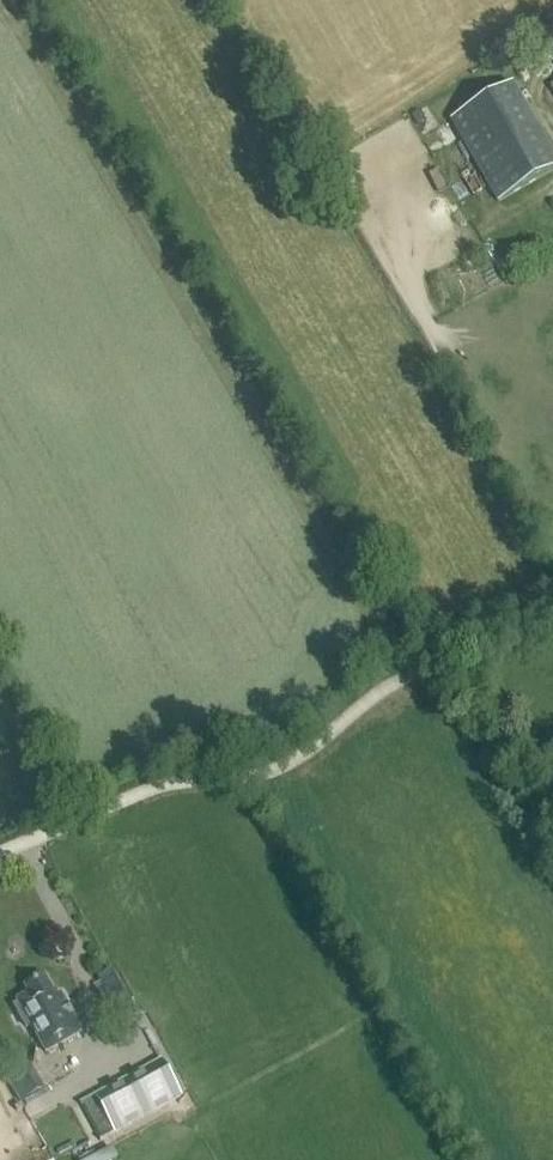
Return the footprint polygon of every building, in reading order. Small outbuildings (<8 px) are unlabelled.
[(552,169),(552,156),(511,83),(451,118),(498,201),(552,169)] [(126,1001),(111,975),(94,985),(108,1008),(113,1005),(115,1008),(126,1001)] [(46,1052),(83,1032),(62,994),(55,997),(44,977),(27,986),(31,993),(17,1001),(46,1052)] [(161,1060),(94,1096),(83,1102),(100,1135),(103,1140),(114,1134),(115,1135),(182,1098),(179,1093),(161,1060)] [(18,1079),(29,1102),(50,1092),(39,1069),(18,1079)] [(127,1156),(122,1145),(93,1159),(120,1159),(127,1156)]
